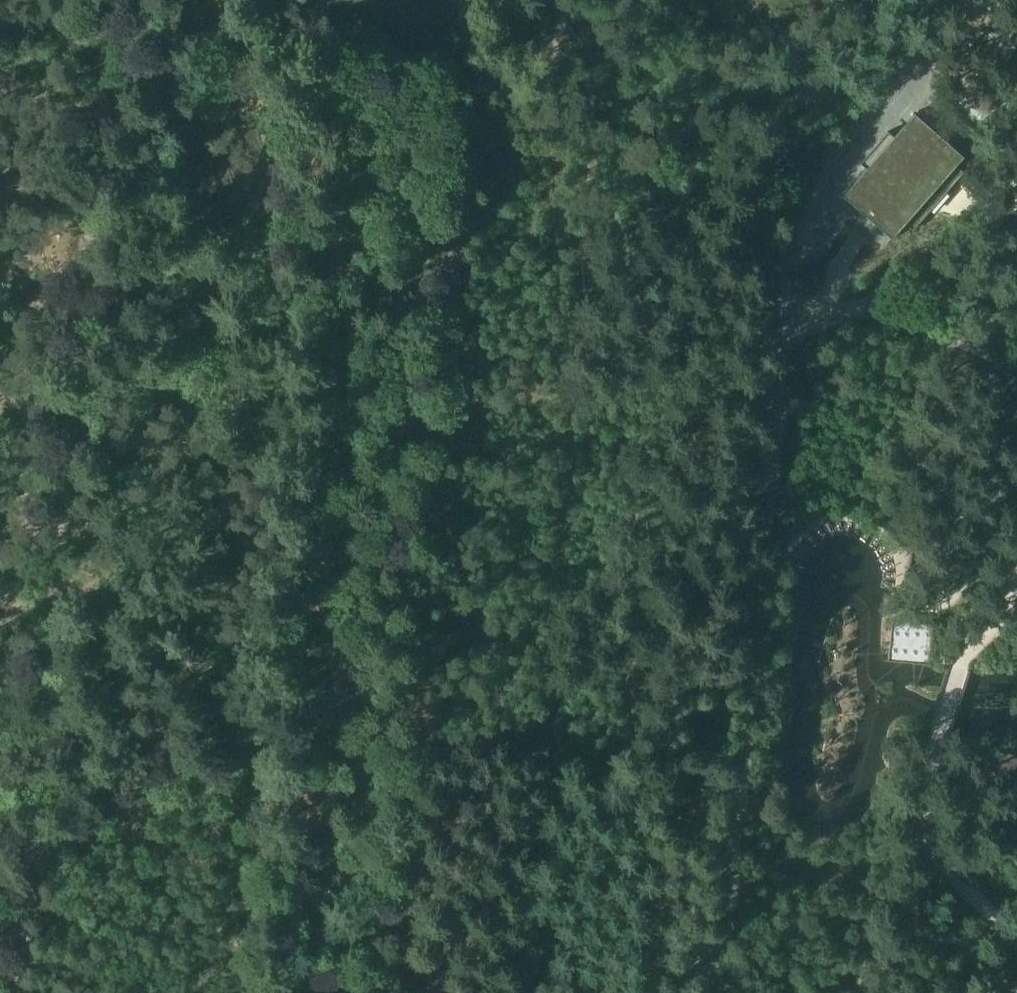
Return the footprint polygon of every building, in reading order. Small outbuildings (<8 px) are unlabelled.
[(867,168),(844,195),(867,215),(865,217),(874,225),(876,223),(893,238),(905,223),(913,229),(964,171),(957,164),(964,155),(936,130),(915,113),(895,136),(888,131),(861,163),(867,168)] [(945,439),(944,450),(957,451),(958,440),(945,439)] [(911,538),(903,544),(909,550),(915,546),(911,538)] [(895,572),(909,573),(909,552),(896,552),(895,572)] [(892,618),(888,659),(930,663),(934,622),(892,618)]
